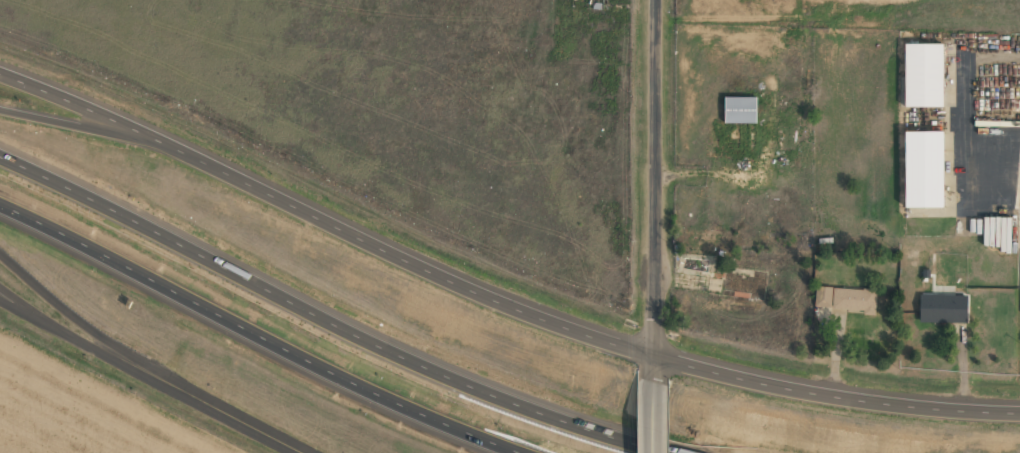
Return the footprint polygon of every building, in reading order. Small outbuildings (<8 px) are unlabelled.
[(943,44),(905,44),(904,107),(942,107),(943,44)] [(756,98),(724,97),(724,122),(755,123),(756,98)] [(942,208),(943,132),(905,131),(904,207),(942,208)] [(875,312),(876,289),(815,287),(814,309),(875,312)] [(919,322),(966,323),(967,295),(919,294),(919,322)]
